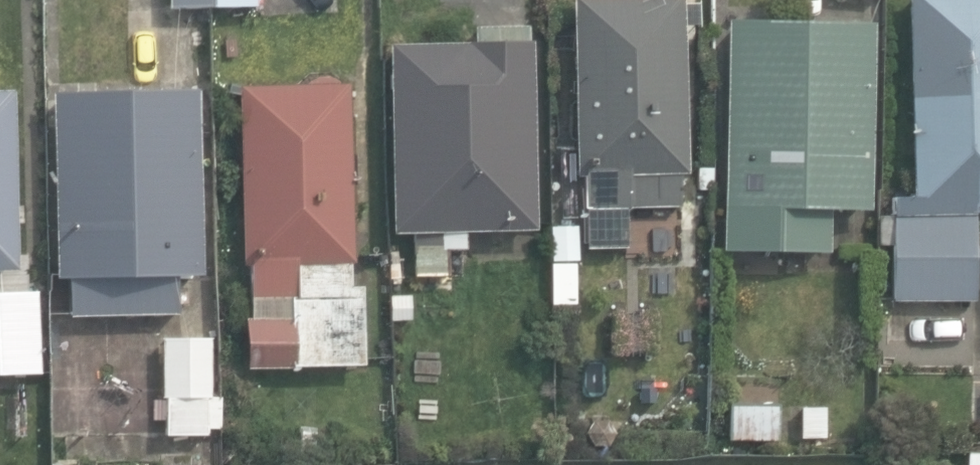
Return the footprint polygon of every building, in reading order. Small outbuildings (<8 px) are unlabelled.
[(692,168),(685,0),(575,0),(582,251),(630,250),(629,208),(683,206),(682,171),(692,171),(692,168)] [(914,195),(891,196),(894,303),(973,301),(970,205),(979,205),(979,0),(909,0),(914,195)] [(875,212),(875,27),(724,27),(723,252),(830,252),(830,212),(875,212)] [(527,41),(526,28),(475,29),(475,43),(392,45),(395,235),(414,234),(415,277),(447,276),(447,248),(465,248),(465,232),(535,231),(532,41),(527,41)] [(249,261),(251,365),(364,363),(362,286),(352,286),(351,262),(354,262),(350,84),(239,86),(243,261),(249,261)] [(16,270),(11,89),(0,89),(0,271),(16,270)] [(203,93),(51,95),(53,279),(66,279),(66,319),(173,318),(172,277),(205,277),(203,93)] [(553,232),(553,258),(576,258),(576,232),(553,232)] [(42,373),(40,292),(0,293),(0,374),(42,373)] [(458,328),(392,334),(396,374),(461,369),(458,328)] [(213,339),(163,341),(167,436),(216,434),(213,339)] [(732,439),(782,440),(782,404),(732,404),(732,439)] [(824,439),(825,407),(800,406),(800,438),(824,439)]
